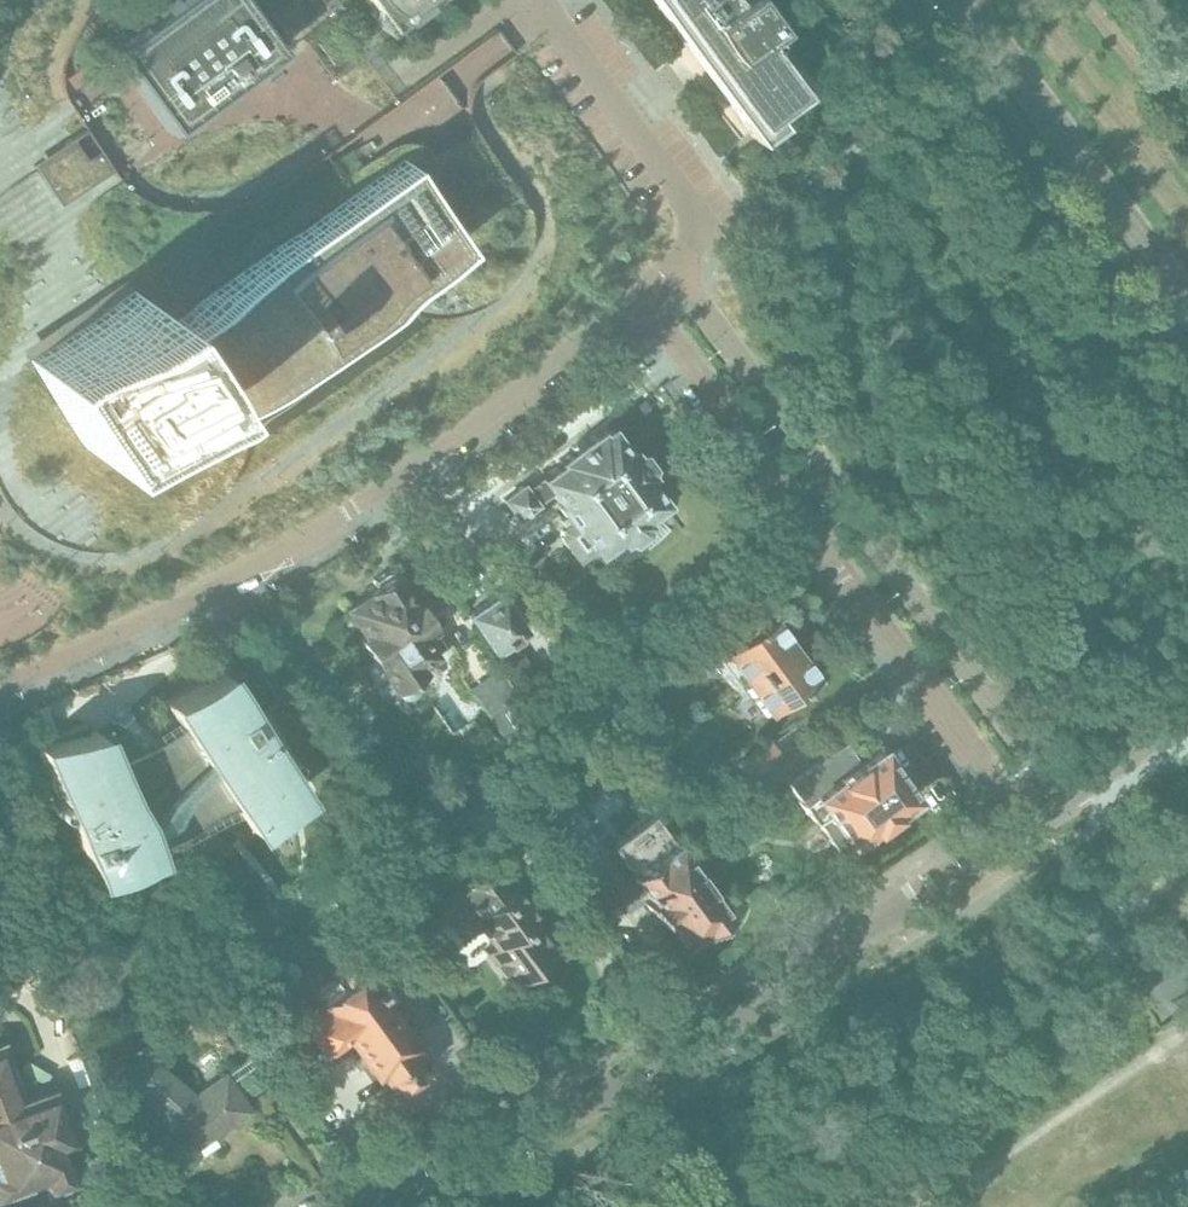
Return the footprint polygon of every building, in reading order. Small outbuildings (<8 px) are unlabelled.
[(243,0),(168,0),(107,45),(167,126),(276,45),(243,0)] [(379,20),(407,0),(365,0),(379,20)] [(755,0),(651,0),(698,64),(754,140),(779,122),(769,108),(795,89),(797,88),(756,33),(771,22),(755,0)] [(351,52),(335,31),(318,43),(333,65),(351,52)] [(97,614),(209,539),(149,448),(217,403),(225,398),(243,425),(251,418),(258,411),(269,402),(276,396),(288,386),(301,375),(311,367),(323,359),(332,352),(342,345),(353,337),(362,331),(372,324),(383,318),(397,308),(421,293),(410,277),(460,243),(473,235),(475,239),(526,206),(475,130),(435,157),(432,153),(430,150),(428,148),(424,146),(421,145),(417,144),(412,143),(406,143),(402,144),(397,146),(394,147),(390,150),(344,180),(163,298),(89,186),(112,170),(85,128),(31,164),(0,184),(0,465),(97,614)] [(517,490),(503,500),(504,500),(513,514),(532,500),(536,506),(552,494),(560,504),(558,506),(566,517),(561,521),(565,527),(562,530),(560,537),(572,553),(578,562),(592,552),(610,573),(619,569),(623,567),(627,565),(631,563),(635,560),(640,558),(643,555),(647,553),(650,550),(654,548),(657,544),(661,541),(664,538),(667,535),(671,532),(677,524),(662,503),(648,484),(643,477),(647,474),(645,471),(647,466),(638,454),(632,455),(631,453),(627,456),(607,429),(586,441),(586,440),(585,441),(583,442),(572,450),(570,451),(570,452),(558,460),(560,463),(557,465),(544,475),(540,478),(541,478),(532,485),(528,488),(525,489),(522,486),(517,490)] [(362,645),(419,606),(412,596),(410,597),(393,572),(391,574),(390,572),(385,571),(373,579),(372,587),(365,591),(367,595),(346,609),(364,635),(358,639),(362,645)] [(525,631),(500,593),(476,609),(467,615),(493,653),(525,631)] [(417,664),(444,647),(432,629),(434,628),(427,618),(430,616),(422,604),(419,606),(362,645),(373,661),(374,660),(388,682),(377,689),(376,692),(376,695),(378,698),(381,698),(384,697),(394,692),(398,698),(402,700),(406,701),(411,701),(415,698),(418,694),(419,690),(419,685),(414,678),(423,673),(417,664)] [(733,689),(791,646),(768,615),(751,628),(750,626),(736,637),(737,638),(709,659),(723,679),(725,677),(733,689)] [(797,690),(814,677),(791,646),(733,689),(741,700),(747,696),(761,716),(766,712),(767,712),(783,700),(784,702),(785,701),(789,705),(800,697),(797,692),(798,691),(797,690)] [(500,665),(516,690),(537,676),(521,651),(500,665)] [(298,793),(217,668),(165,702),(180,724),(175,727),(167,733),(159,739),(153,741),(147,734),(142,739),(135,744),(139,749),(132,752),(123,757),(109,762),(96,731),(88,733),(85,724),(46,740),(41,742),(41,744),(35,745),(43,764),(90,876),(147,852),(145,848),(155,839),(165,832),(176,825),(188,818),(204,810),(215,805),(229,800),(245,824),(298,793)] [(722,695),(714,684),(703,692),(711,703),(722,695)] [(535,721),(518,694),(487,714),(504,741),(535,721)] [(913,798),(910,793),(888,762),(879,748),(865,758),(857,763),(843,744),(842,745),(836,735),(819,748),(826,757),(793,780),(783,765),(755,785),(765,800),(788,783),(802,803),(801,804),(814,823),(816,822),(837,852),(868,830),(869,831),(893,814),(892,813),(913,798)] [(749,780),(782,756),(769,739),(736,762),(749,780)] [(494,790),(473,762),(473,761),(444,782),(465,811),(494,790)] [(525,779),(516,785),(522,794),(531,789),(525,779)] [(727,916),(674,844),(653,815),(611,846),(631,873),(630,873),(650,900),(645,904),(660,923),(663,921),(664,922),(665,921),(682,945),(701,932),(702,933),(727,916)] [(554,953),(530,920),(535,916),(511,883),(506,886),(490,865),(487,867),(483,862),(477,860),(470,866),(469,872),(473,877),(460,886),(462,888),(436,907),(452,929),(460,922),(467,931),(472,934),(477,931),(480,929),(492,945),(484,951),(509,986),(537,965),(538,966),(541,967),(548,962),(548,959),(548,957),(554,953)] [(618,900),(603,879),(587,891),(602,911),(618,900)] [(1187,956),(1187,944),(1176,926),(1118,965),(1136,991),(1187,956)] [(425,1058),(388,1006),(397,999),(380,976),(371,983),(359,967),(349,965),(344,969),(344,978),(347,983),(338,989),(332,981),(313,994),(319,1003),(296,1019),(297,1021),(289,1027),(288,1027),(287,1031),(288,1034),(290,1037),(293,1038),(297,1038),(305,1032),(320,1053),(343,1037),(372,1076),(375,1073),(386,1088),(393,1083),(398,1085),(410,1076),(409,1071),(415,1067),(414,1065),(423,1058),(424,1059),(425,1058)] [(65,1142),(68,1141),(49,1089),(24,1099),(3,1043),(0,1044),(0,1193),(37,1179),(41,1191),(70,1180),(57,1145),(65,1142)] [(248,1111),(228,1082),(210,1095),(205,1089),(193,1097),(143,1054),(120,1080),(165,1118),(161,1123),(164,1125),(166,1123),(195,1147),(196,1146),(194,1144),(205,1137),(204,1135),(208,1132),(210,1136),(248,1111)]
